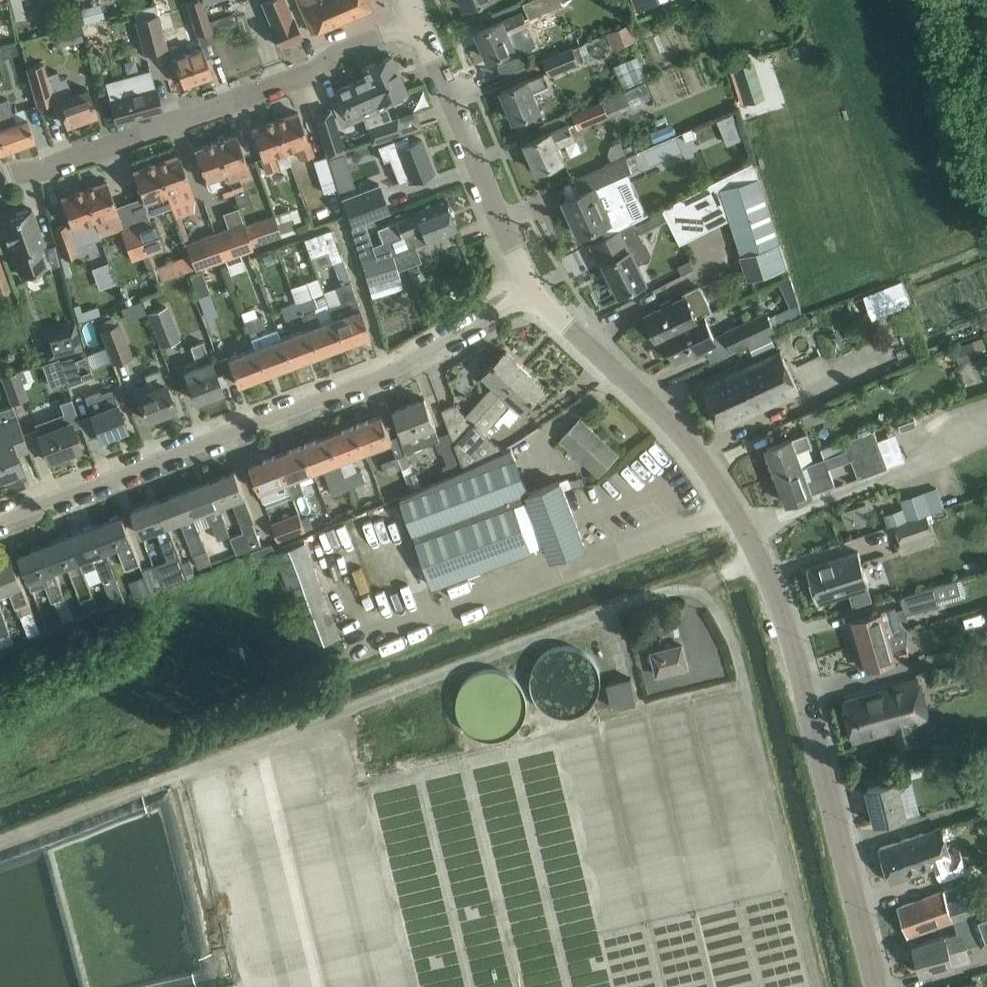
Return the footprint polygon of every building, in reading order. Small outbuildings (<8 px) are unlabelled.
[(16,20),(20,19),(24,18),(20,0),(10,0),(16,20)] [(202,0),(187,0),(186,0),(197,33),(211,28),(202,0)] [(294,18),(286,0),(261,0),(260,1),(272,27),(280,46),(302,36),(294,18)] [(312,32),(371,6),(368,0),(299,0),(312,32)] [(563,0),(531,0),(525,2),(532,17),(564,3),(563,0)] [(80,7),(84,23),(105,19),(100,2),(80,7)] [(489,59),(508,51),(515,48),(509,34),(530,25),(524,11),(477,31),(489,59)] [(63,18),(59,18),(61,27),(79,22),(77,14),(63,18)] [(155,14),(135,19),(144,52),(164,47),(155,14)] [(105,19),(84,23),(82,23),(85,36),(108,31),(106,18),(105,19)] [(632,22),(606,33),(613,49),(638,38),(632,22)] [(79,24),(73,26),(77,41),(83,39),(79,24)] [(212,74),(205,56),(202,47),(191,51),(186,38),(168,44),(183,85),(212,74)] [(574,47),(547,59),(553,72),(580,60),(574,47)] [(503,77),(528,66),(523,54),(498,65),(503,77)] [(365,77),(377,104),(406,91),(391,55),(362,67),(365,77)] [(753,60),(730,68),(742,102),(765,95),(753,60)] [(96,114),(90,95),(87,88),(72,94),(66,76),(60,78),(57,70),(46,74),(41,61),(25,67),(32,87),(38,106),(58,99),(66,124),(96,114)] [(161,109),(153,77),(150,67),(105,80),(116,121),(161,109)] [(514,120),(533,112),(541,108),(534,93),(551,85),(545,71),(520,82),(502,90),(514,120)] [(368,127),(385,121),(377,104),(365,77),(335,90),(338,97),(332,100),(340,119),(361,109),(364,115),(368,127)] [(582,127),(610,115),(632,106),(626,91),(576,112),(582,127)] [(4,149),(34,138),(27,118),(10,123),(7,113),(3,115),(0,107),(0,139),(4,149)] [(328,156),(344,151),(330,108),(314,113),(328,156)] [(285,148),(289,161),(301,157),(302,159),(313,155),(298,111),(275,120),(285,148)] [(732,113),(717,119),(728,144),(743,137),(732,113)] [(398,117),(385,121),(368,127),(372,141),(403,131),(398,117)] [(275,120),(252,128),(258,147),(267,171),(278,167),(273,152),(285,148),(275,120)] [(537,171),(556,163),(567,158),(561,144),(577,138),(571,124),(543,135),(525,143),(537,171)] [(697,137),(692,127),(683,131),(687,141),(697,137)] [(236,134),(218,140),(234,183),(238,192),(248,188),(244,179),(252,176),(246,161),(243,152),(236,134)] [(396,138),(377,146),(383,160),(389,158),(398,181),(408,178),(409,180),(415,178),(434,171),(421,138),(407,144),(403,135),(396,138)] [(223,197),(238,192),(218,140),(194,149),(201,168),(209,187),(214,190),(220,188),(223,197)] [(613,144),(609,153),(611,159),(626,153),(621,141),(613,144)] [(581,192),(564,199),(580,235),(598,226),(601,225),(606,237),(632,223),(613,178),(629,172),(629,171),(633,170),(626,153),(611,159),(610,160),(573,176),(575,179),(581,192)] [(179,154),(159,161),(171,191),(181,218),(194,213),(195,198),(179,154)] [(313,158),(323,192),(337,188),(325,154),(313,158)] [(710,183),(687,195),(696,214),(723,201),(728,218),(748,280),(786,267),(756,168),(754,160),(710,182),(710,183)] [(176,220),(181,218),(171,191),(159,161),(133,171),(149,214),(171,206),(176,220)] [(107,180),(85,188),(101,231),(123,223),(113,199),(107,180)] [(342,197),(351,226),(363,222),(388,212),(378,183),(342,197)] [(79,250),(77,246),(103,235),(101,231),(85,188),(61,197),(71,226),(59,230),(66,249),(68,255),(79,250)] [(415,212),(378,227),(383,242),(373,246),(364,221),(351,226),(368,284),(399,275),(397,269),(393,253),(426,240),(426,241),(457,229),(445,200),(415,212)] [(31,207),(1,218),(3,225),(2,226),(7,239),(8,239),(21,275),(46,266),(38,245),(44,243),(31,207)] [(289,208),(272,214),(280,235),(297,229),(289,208)] [(665,210),(654,215),(658,224),(669,219),(665,210)] [(249,223),(257,243),(280,235),(272,214),(249,223)] [(139,223),(150,253),(163,248),(152,219),(139,223)] [(616,257),(605,262),(612,277),(621,294),(638,285),(646,281),(638,265),(650,259),(651,254),(646,243),(642,234),(641,233),(637,224),(635,221),(632,223),(606,237),(608,240),(614,252),(616,257)] [(242,222),(219,231),(228,257),(253,248),(252,246),(257,243),(249,223),(243,225),(242,222)] [(132,259),(150,253),(139,223),(122,230),(132,259)] [(331,227),(304,237),(311,256),(328,250),(332,261),(334,261),(341,258),(342,258),(331,227)] [(228,257),(219,231),(185,244),(194,269),(228,257)] [(334,261),(332,261),(333,263),(340,284),(343,284),(349,281),(342,258),(341,258),(334,261)] [(690,259),(678,265),(683,274),(695,268),(690,259)] [(94,265),(100,287),(118,281),(112,260),(94,265)] [(10,289),(3,272),(0,263),(0,293),(10,289)] [(198,294),(208,290),(200,269),(190,273),(198,294)] [(369,334),(359,307),(349,281),(343,284),(340,284),(335,287),(340,302),(328,307),(332,317),(333,317),(343,344),(369,334)] [(902,281),(864,297),(873,319),(911,304),(902,281)] [(699,318),(707,315),(713,312),(700,285),(686,291),(688,295),(646,315),(659,342),(666,339),(665,337),(700,321),(699,318)] [(306,327),(316,354),(343,344),(333,317),(332,317),(319,323),(313,308),(317,307),(313,294),(297,300),(296,301),(301,312),(306,327)] [(151,303),(148,296),(142,298),(145,305),(151,303)] [(285,318),(301,312),(296,301),(281,306),(285,318)] [(159,345),(179,337),(167,304),(146,312),(159,345)] [(766,309),(723,329),(733,350),(776,330),(766,309)] [(264,326),(260,315),(243,321),(247,332),(264,326)] [(700,321),(665,337),(666,339),(677,361),(695,353),(705,348),(719,341),(715,333),(707,315),(699,318),(700,321)] [(50,355),(80,346),(73,323),(60,327),(62,335),(45,340),(50,355)] [(120,324),(103,331),(115,363),(133,356),(120,324)] [(280,337),(290,364),(316,354),(306,327),(281,337),(280,337)] [(254,347),(264,374),(290,364),(280,337),(281,337),(278,328),(275,329),(250,338),(254,347)] [(770,334),(749,344),(754,355),(775,345),(770,334)] [(982,337),(972,340),(976,351),(986,348),(982,337)] [(184,368),(189,381),(196,400),(222,390),(218,381),(224,378),(226,384),(227,383),(223,372),(216,375),(204,340),(190,345),(195,361),(183,365),(184,368)] [(976,351),(972,340),(954,346),(960,364),(978,358),(976,351)] [(237,384),(264,374),(254,347),(227,357),(237,384)] [(455,443),(525,367),(506,350),(484,374),(495,384),(466,416),(454,405),(442,410),(451,431),(455,443)] [(722,425),(740,417),(798,391),(780,351),(704,386),(722,425)] [(74,355),(57,361),(66,386),(83,379),(74,355)] [(525,367),(455,443),(465,469),(504,451),(484,432),(494,421),(512,402),(518,408),(520,407),(523,409),(531,400),(544,386),(525,367)] [(175,408),(168,389),(161,370),(146,375),(149,383),(135,389),(146,419),(175,408)] [(9,404),(26,398),(17,372),(0,378),(9,404)] [(126,427),(119,409),(114,393),(103,397),(107,408),(91,413),(93,418),(100,437),(126,427)] [(80,446),(73,428),(71,421),(70,421),(60,394),(44,400),(54,427),(38,433),(48,458),(80,446)] [(425,398),(396,409),(403,428),(406,436),(401,437),(407,452),(435,441),(439,452),(442,451),(447,463),(444,464),(449,476),(465,469),(455,443),(451,431),(439,436),(435,425),(432,417),(425,398)] [(16,415),(13,405),(0,410),(0,417),(1,420),(0,421),(0,476),(21,468),(13,446),(25,441),(28,448),(29,448),(16,415)] [(366,450),(392,440),(391,438),(382,414),(356,424),(366,450)] [(599,474),(618,453),(580,419),(561,439),(599,474)] [(356,424),(330,434),(350,488),(365,482),(361,470),(358,471),(352,456),(366,450),(356,424)] [(813,492),(835,484),(829,466),(851,458),(859,477),(888,466),(874,428),(844,439),(843,438),(841,439),(845,449),(825,456),(803,465),(776,474),(787,503),(813,493),(813,492)] [(776,474),(803,465),(797,450),(812,445),(807,433),(785,440),(766,447),(776,474)] [(330,434),(304,444),(313,470),(322,467),(332,495),(350,488),(330,434)] [(276,455),(286,481),(297,507),(313,501),(308,489),(306,490),(300,475),(313,470),(304,444),(276,455)] [(529,542),(544,537),(530,495),(529,492),(512,447),(504,451),(465,469),(449,476),(400,497),(416,537),(427,567),(434,586),(531,549),(529,542)] [(286,481),(276,455),(250,464),(264,499),(276,495),(273,486),(286,481)] [(403,468),(399,456),(381,463),(385,475),(403,468)] [(235,470),(211,479),(221,505),(233,500),(243,526),(245,531),(231,536),(237,553),(261,544),(253,522),(255,521),(245,496),(243,489),(235,470)] [(416,472),(407,476),(412,490),(421,486),(416,472)] [(185,489),(195,514),(207,510),(217,538),(229,534),(219,506),(221,505),(211,479),(185,489)] [(529,492),(530,495),(544,537),(552,558),(585,545),(561,480),(542,487),(529,492)] [(160,499),(169,524),(181,519),(199,567),(214,562),(208,548),(205,549),(193,515),(195,514),(185,489),(160,499)] [(899,499),(902,506),(883,513),(888,526),(907,518),(931,510),(924,490),(899,499)] [(168,560),(154,565),(163,589),(188,580),(167,525),(169,524),(160,499),(133,509),(142,534),(157,529),(168,560)] [(305,530),(298,512),(272,522),(279,540),(305,530)] [(98,524),(108,550),(117,546),(126,568),(141,562),(129,533),(122,515),(98,524)] [(360,516),(333,527),(337,537),(364,527),(360,516)] [(902,523),(874,531),(879,549),(907,541),(902,523)] [(72,534),(85,570),(97,565),(113,605),(125,600),(106,551),(108,550),(98,524),(72,534)] [(46,544),(56,571),(71,565),(86,604),(96,600),(85,570),(72,534),(46,544)] [(275,553),(276,555),(310,648),(341,636),(305,542),(275,553)] [(53,572),(56,571),(46,544),(19,554),(27,572),(33,589),(45,584),(52,600),(53,599),(63,595),(53,572)] [(270,547),(250,555),(253,563),(274,555),(270,547)] [(818,602),(837,596),(850,593),(853,605),(872,599),(858,552),(826,562),(807,568),(818,602)] [(9,588),(28,635),(41,630),(20,577),(13,558),(0,563),(0,592),(9,588)] [(233,564),(207,573),(224,619),(249,610),(233,564)] [(152,593),(163,589),(154,565),(143,569),(145,572),(131,578),(138,597),(152,592),(152,593)] [(912,589),(915,604),(968,596),(965,581),(912,589)] [(63,595),(53,599),(58,610),(69,606),(65,594),(63,595)] [(853,618),(861,643),(906,629),(898,621),(894,606),(872,612),(853,618)] [(10,632),(0,607),(0,636),(10,632)] [(241,627),(225,634),(239,664),(255,657),(241,627)] [(906,629),(861,643),(868,668),(887,662),(908,657),(905,645),(906,629)] [(683,644),(658,650),(651,652),(657,674),(688,667),(683,644)] [(597,686),(597,680),(596,673),(594,666),(591,660),(587,655),(581,651),(576,647),(569,645),(562,645),(555,645),(549,647),(543,650),(537,654),(533,659),(529,665),(527,671),(525,678),(526,685),(527,691),(530,697),(533,703),(538,708),(544,712),(550,714),(557,716),(564,716),(570,715),(577,713),(583,709),(588,705),(592,699),(595,693),(597,686)] [(527,699),(524,690),(518,681),(510,674),(500,670),(490,668),(479,670),(470,675),(462,682),(457,691),(454,702),(455,712),(458,722),(464,730),(472,736),(482,740),(492,741),(502,740),(511,735),(519,728),(524,719),(527,710),(527,699)] [(637,701),(631,676),(608,682),(613,706),(637,701)] [(914,723),(929,719),(918,677),(903,681),(883,687),(884,690),(843,701),(854,739),(893,729),(899,749),(919,743),(914,723)] [(962,754),(957,736),(932,743),(937,761),(962,754)] [(908,815),(905,801),(901,786),(910,777),(908,769),(879,776),(881,784),(867,788),(876,823),(908,815)] [(958,874),(954,860),(942,826),(898,841),(879,847),(891,881),(910,875),(936,866),(941,880),(958,874)] [(975,913),(975,911),(971,895),(948,900),(944,890),(917,900),(898,907),(908,936),(955,920),(975,913)] [(975,911),(975,913),(955,920),(958,932),(934,938),(914,944),(922,973),(942,967),(954,964),(950,950),(980,942),(981,946),(986,944),(986,906),(975,911)]
